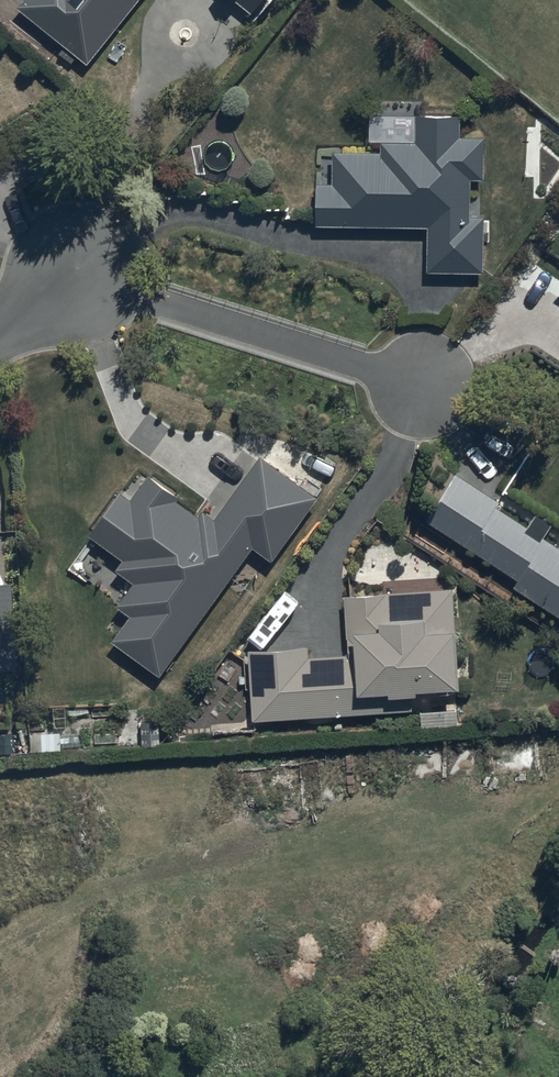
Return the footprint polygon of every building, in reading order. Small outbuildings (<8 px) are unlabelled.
[(19,7),(89,64),(141,0),(25,0),(19,7)] [(250,10),(245,15),(254,23),(274,0),(238,0),(250,10)] [(461,135),(462,114),(417,113),(416,140),(381,139),(380,151),(334,150),(334,182),(317,182),(316,225),(427,227),(427,271),(486,272),(487,214),(472,214),(473,179),(485,179),(486,136),(461,135)] [(318,495),(260,453),(215,519),(202,509),(199,514),(179,500),(183,495),(149,472),(132,496),(121,489),(89,535),(122,558),(116,566),(134,579),(117,603),(130,613),(111,640),(162,676),(255,547),(272,559),(318,495)] [(458,472),(427,519),(518,580),(514,587),(558,615),(558,545),(545,536),(555,520),(537,509),(528,524),(497,505),(500,501),(458,472)] [(0,584),(0,669),(13,668),(7,583),(0,584)] [(309,644),(249,647),(252,718),(413,711),(412,692),(419,692),(418,687),(460,685),(455,588),(346,593),(349,654),(310,656),(309,644)] [(458,710),(422,711),(422,726),(458,726),(458,710)]
